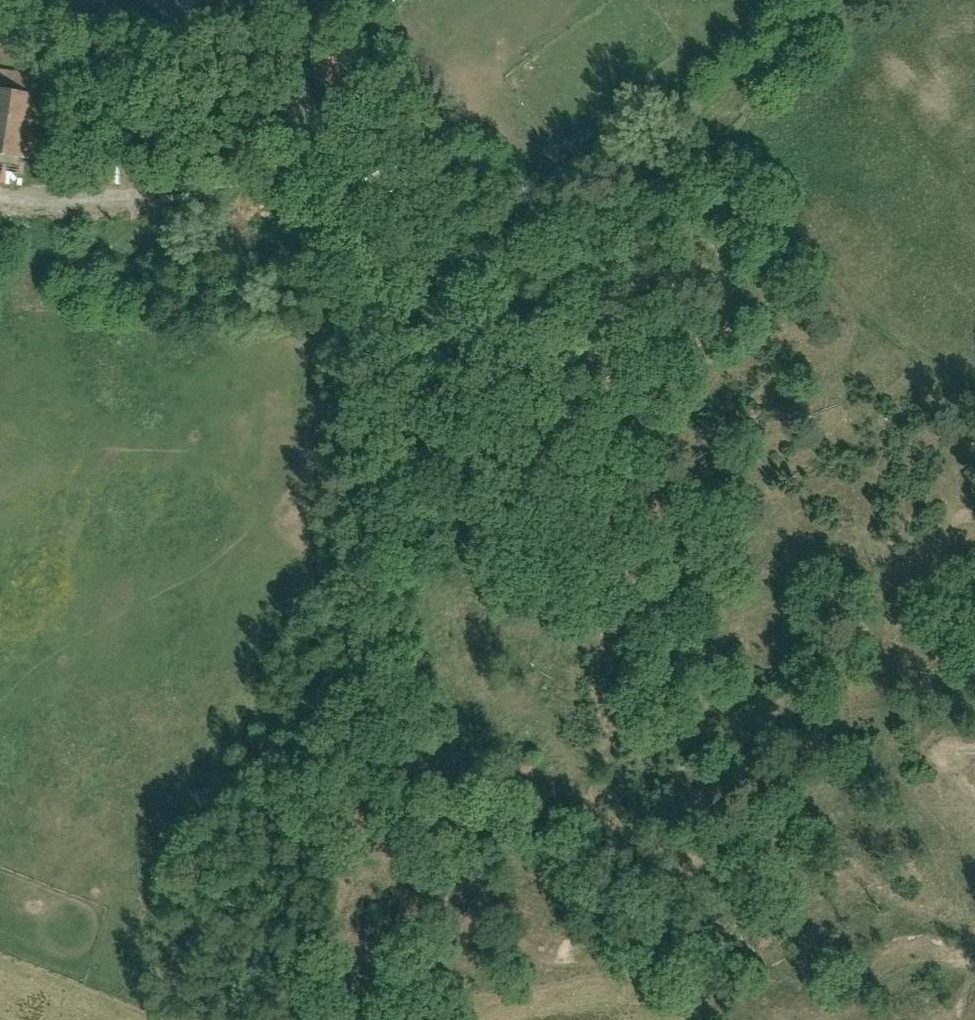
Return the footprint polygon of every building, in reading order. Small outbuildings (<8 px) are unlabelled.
[(28,154),(38,90),(0,85),(0,150),(28,154)]
